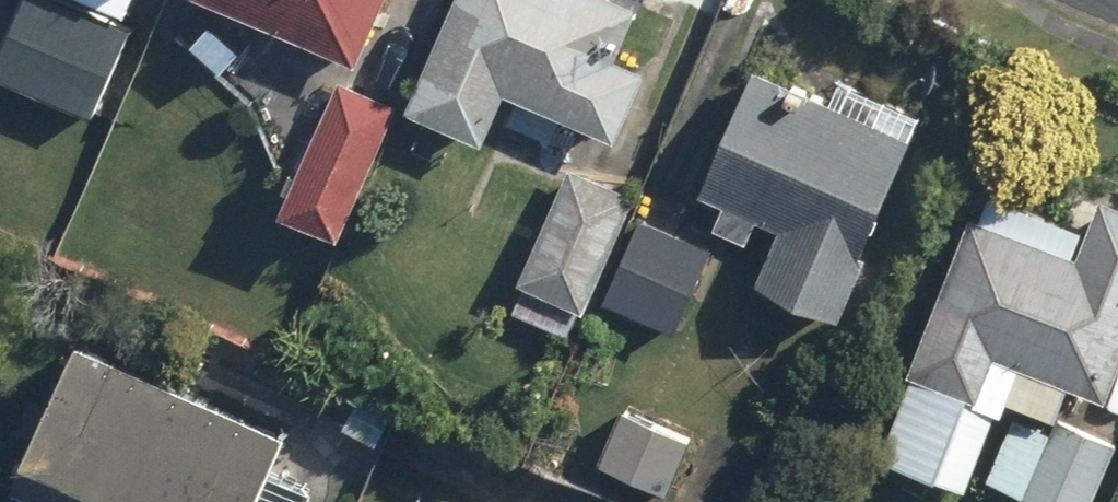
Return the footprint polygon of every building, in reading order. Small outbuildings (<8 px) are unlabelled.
[(73,0),(29,0),(0,68),(0,72),(99,114),(137,27),(73,0)] [(359,67),(388,0),(202,0),(359,67)] [(614,0),(457,0),(408,116),(487,149),(508,101),(620,147),(649,78),(617,64),(639,10),(614,0)] [(923,136),(762,66),(708,191),(732,201),(722,223),(757,238),(767,216),(788,225),(765,278),(850,315),(877,252),(873,250),(923,136)] [(394,108),(334,83),(279,216),(339,241),(394,108)] [(643,196),(576,166),(525,281),(592,311),(643,196)] [(975,210),(912,368),(987,398),(1004,355),(1116,399),(1117,393),(1117,199),(1108,195),(1085,253),(975,210)] [(720,246),(647,214),(610,298),(683,330),(720,246)] [(79,353),(21,480),(69,501),(313,501),(318,492),(280,475),(291,450),(79,353)] [(992,478),(1046,501),(1098,501),(1117,458),(1117,442),(1026,401),(992,478)] [(704,436),(634,405),(609,462),(679,492),(704,436)]
